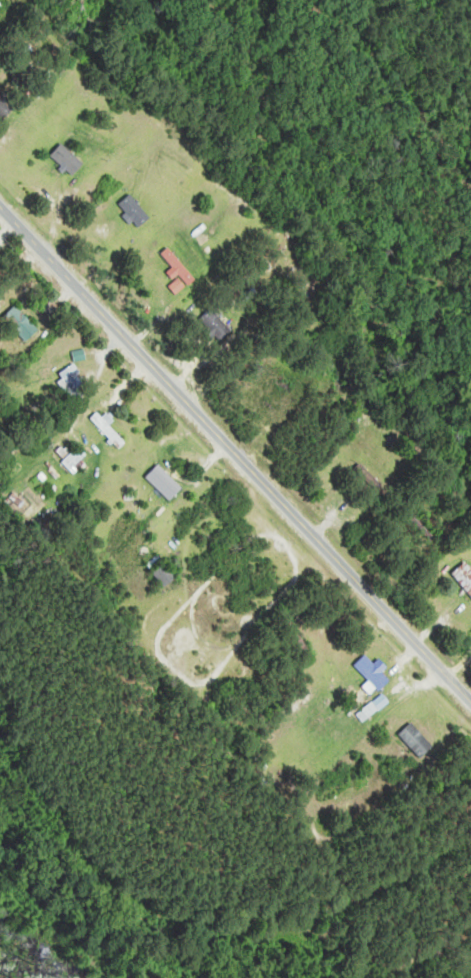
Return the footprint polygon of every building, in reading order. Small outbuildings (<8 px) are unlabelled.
[(0,97),(0,120),(1,122),(13,109),(0,97)] [(83,164),(61,145),(50,158),(72,178),(83,164)] [(149,218),(129,195),(117,206),(137,229),(149,218)] [(179,274),(187,286),(193,281),(169,248),(161,253),(173,269),(168,273),(172,279),(179,274)] [(39,330),(14,305),(2,318),(26,343),(39,330)] [(220,340),(231,329),(211,309),(200,320),(220,340)] [(86,388),(75,365),(57,373),(67,396),(86,388)] [(110,422),(99,410),(89,420),(118,450),(126,442),(108,425),(110,422)] [(61,462),(72,473),(84,462),(73,450),(61,462)] [(182,488),(158,464),(145,477),(169,500),(182,488)] [(164,587),(176,577),(159,555),(146,564),(164,587)] [(470,597),(470,573),(464,564),(451,575),(470,597)] [(354,665),(379,690),(389,681),(381,672),(387,666),(380,658),(374,664),(365,655),(354,665)] [(357,714),(362,721),(378,710),(372,703),(357,714)] [(421,758),(434,745),(410,723),(398,735),(421,758)]
